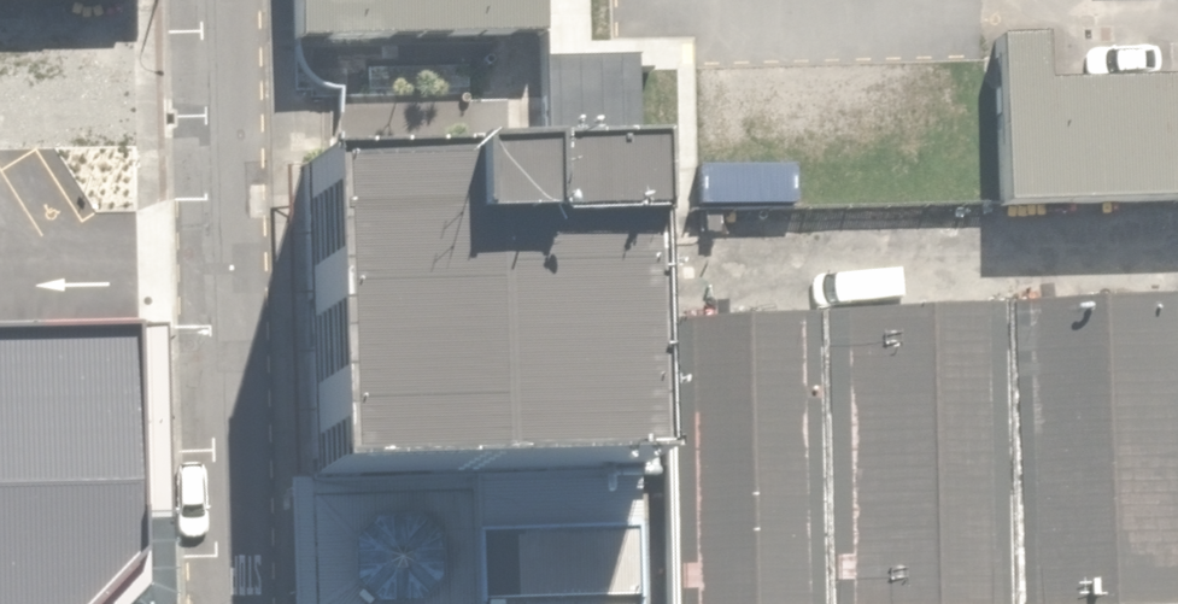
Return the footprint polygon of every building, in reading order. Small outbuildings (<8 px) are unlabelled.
[(536,34),(535,0),(283,0),(284,39),(536,34)] [(596,0),(555,0),(558,121),(599,120),(596,0)] [(615,156),(617,211),(917,203),(912,0),(611,0),(615,156)] [(988,104),(991,227),(1177,223),(1177,100),(988,104)] [(615,156),(287,167),(298,479),(625,469),(617,211),(615,156)] [(1027,302),(1034,603),(1177,603),(1177,299),(1027,302)] [(1027,302),(801,308),(809,603),(1034,603),(1027,302)] [(801,308),(650,311),(657,603),(809,603),(801,308)] [(130,344),(0,346),(0,603),(136,603),(130,344)] [(298,479),(302,603),(629,603),(625,469),(298,479)]
